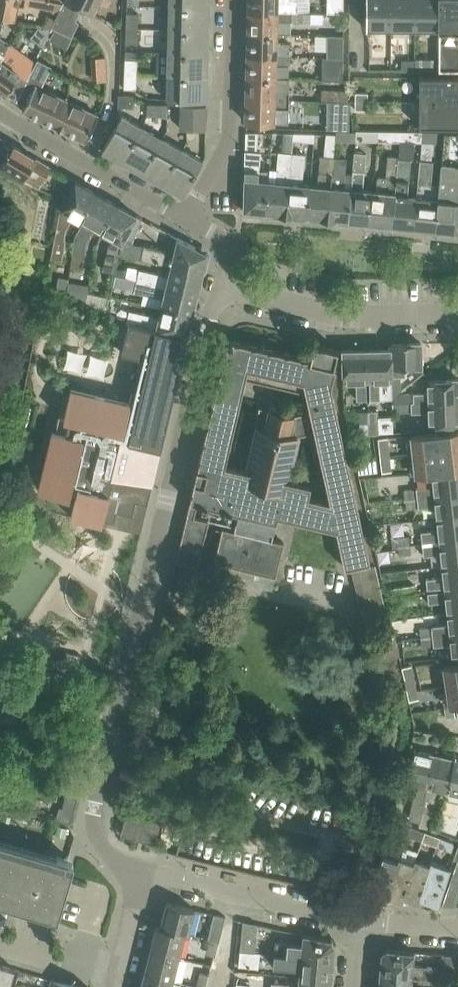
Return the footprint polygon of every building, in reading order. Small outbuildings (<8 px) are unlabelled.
[(14,17),(17,4),(38,8),(58,12),(63,0),(59,0),(0,0),(0,14),(14,17)] [(76,20),(81,9),(63,0),(58,12),(51,27),(71,37),(78,21),(76,20)] [(63,0),(81,9),(94,14),(99,2),(107,5),(109,0),(63,0)] [(249,10),(297,11),(298,0),(249,0),(249,10)] [(343,0),(327,0),(327,12),(344,12),(343,0)] [(366,28),(390,28),(390,0),(366,0),(366,28)] [(415,0),(390,0),(390,28),(415,28),(415,0)] [(415,28),(439,28),(439,0),(415,0),(415,28)] [(439,28),(457,29),(457,0),(439,0),(439,28)] [(168,29),(208,31),(209,7),(169,5),(168,29)] [(249,10),(248,31),(275,32),(289,32),(289,20),(309,21),(310,12),(297,11),(249,10)] [(125,14),(125,29),(137,29),(137,14),(125,14)] [(457,42),(457,29),(439,28),(439,42),(457,42)] [(137,43),(137,29),(125,29),(125,43),(137,43)] [(167,52),(208,52),(208,31),(168,29),(167,52)] [(248,31),(247,54),(290,55),(290,41),(275,40),(275,32),(248,31)] [(343,57),(343,35),(326,34),(325,56),(343,57)] [(9,52),(13,46),(8,42),(0,36),(0,63),(9,52)] [(439,42),(439,56),(457,56),(457,42),(439,42)] [(0,63),(0,88),(16,100),(35,62),(13,46),(9,52),(0,63)] [(167,75),(207,75),(208,52),(167,52),(167,75)] [(110,77),(110,54),(95,54),(96,77),(110,77)] [(247,54),(247,76),(288,77),(289,64),(290,64),(290,55),(247,54)] [(343,57),(325,56),(320,56),(319,80),(342,80),(342,79),(343,57)] [(439,70),(457,70),(457,56),(439,56),(439,70)] [(124,58),(124,75),(136,75),(136,59),(124,58)] [(35,62),(16,100),(17,100),(19,101),(26,104),(23,110),(44,120),(51,106),(61,110),(66,99),(41,87),(51,66),(37,59),(35,62)] [(135,90),(136,75),(124,75),(123,89),(135,90)] [(166,98),(206,99),(207,75),(167,75),(166,98)] [(419,102),(457,102),(457,76),(419,75),(419,102)] [(247,76),(246,98),(289,99),(289,78),(288,78),(288,77),(247,76)] [(348,100),(348,90),(322,89),(322,100),(326,100),(348,100)] [(355,92),(355,100),(364,100),(364,92),(355,92)] [(134,107),(134,95),(119,95),(118,107),(134,107)] [(288,122),(289,99),(246,98),(246,121),(288,122)] [(97,114),(66,99),(61,110),(51,106),(44,120),(85,140),(97,114)] [(326,100),(326,113),(348,113),(348,100),(326,100)] [(363,109),(364,100),(355,100),(355,109),(363,109)] [(419,102),(419,126),(457,126),(457,102),(419,102)] [(148,103),(148,116),(162,116),(167,119),(167,103),(148,103)] [(181,104),(180,116),(206,118),(206,104),(181,104)] [(102,149),(123,161),(142,126),(121,115),(102,149)] [(206,128),(206,118),(180,116),(180,128),(206,128)] [(123,161),(144,173),(163,138),(142,126),(123,161)] [(355,140),(377,140),(378,130),(356,129),(356,130),(355,140)] [(335,130),(334,133),(334,140),(355,140),(356,130),(354,130),(347,130),(335,130)] [(377,140),(399,141),(400,130),(378,130),(377,140)] [(399,141),(420,141),(421,130),(400,130),(399,141)] [(434,142),(443,142),(444,131),(421,130),(420,141),(434,142)] [(257,151),(258,132),(245,131),(245,158),(243,210),(251,211),(263,212),(267,179),(258,178),(261,151),(257,151)] [(434,229),(457,231),(457,131),(444,131),(443,142),(442,154),(439,182),(438,197),(437,197),(434,229)] [(282,132),(281,152),(290,153),(291,140),(292,132),(282,132)] [(292,132),(291,140),(313,141),(314,133),(292,132)] [(325,133),(323,155),(332,156),(334,140),(334,133),(325,133)] [(144,173),(164,184),(182,149),(163,138),(144,173)] [(0,148),(0,156),(4,159),(0,165),(0,170),(39,187),(51,167),(12,144),(5,139),(0,148)] [(415,195),(412,227),(434,229),(437,197),(438,197),(439,182),(430,181),(434,142),(420,141),(415,195)] [(183,195),(203,160),(182,149),(164,184),(183,195)] [(350,187),(347,220),(368,222),(372,189),(362,188),(366,152),(354,151),(351,174),(350,187)] [(275,180),(267,179),(263,212),(279,213),(279,214),(284,214),(290,153),(281,152),(278,152),(275,180)] [(303,155),(290,153),(284,214),(293,215),(305,216),(309,183),(300,182),(303,155)] [(372,189),(368,222),(372,223),(391,224),(397,157),(397,155),(386,154),(384,175),(379,175),(376,178),(375,189),(372,189)] [(321,218),(326,218),(332,156),(320,155),(317,184),(309,183),(305,216),(321,217),(321,218)] [(346,158),(332,156),(326,218),(335,219),(347,220),(351,174),(345,173),(346,158)] [(391,224),(412,227),(415,195),(407,195),(410,159),(397,157),(391,224)] [(60,207),(51,256),(61,258),(66,227),(73,215),(80,219),(82,220),(97,192),(95,192),(75,180),(60,207)] [(102,231),(117,204),(97,192),(82,221),(74,236),(72,253),(85,254),(86,240),(94,226),(102,231)] [(117,204),(102,231),(110,236),(103,268),(114,271),(115,267),(116,260),(121,242),(122,241),(137,215),(117,204)] [(123,241),(120,253),(170,265),(202,272),(206,252),(177,237),(169,233),(165,250),(144,245),(144,246),(132,243),(123,241)] [(196,295),(202,272),(170,265),(167,276),(139,269),(136,281),(196,295)] [(115,267),(114,271),(113,275),(123,278),(125,269),(115,267)] [(136,281),(123,278),(113,275),(112,282),(127,285),(126,290),(133,292),(162,299),(159,308),(191,315),(196,295),(136,281)] [(87,284),(68,281),(67,291),(84,300),(86,291),(87,284)] [(108,297),(86,291),(84,300),(105,312),(108,297)] [(129,311),(126,322),(129,322),(186,336),(188,329),(189,325),(191,318),(191,315),(159,308),(157,317),(129,311)] [(52,429),(37,490),(69,497),(70,491),(76,492),(70,516),(102,524),(102,523),(103,520),(114,522),(117,511),(132,514),(135,501),(147,504),(151,485),(152,485),(176,383),(181,361),(178,360),(180,352),(183,353),(184,351),(187,336),(186,336),(129,322),(122,352),(139,356),(129,400),(71,386),(67,400),(64,416),(59,415),(58,415),(54,430),(52,429)] [(338,349),(325,346),(326,345),(315,343),(314,343),(310,358),(228,338),(197,467),(196,470),(193,479),(194,479),(193,482),(194,482),(175,561),(176,561),(196,566),(207,520),(193,516),(197,502),(238,512),(234,530),(222,527),(214,562),(211,562),(208,576),(274,591),(277,577),(275,577),(283,542),(271,539),(277,514),(335,528),(343,566),(350,565),(369,561),(330,389),(335,368),(342,369),(342,350),(338,349)] [(392,397),(392,401),(400,394),(399,375),(405,375),(405,366),(420,365),(420,342),(390,343),(390,349),(391,366),(392,397)] [(342,350),(342,369),(342,380),(355,380),(356,398),(366,397),(366,380),(365,365),(369,365),(369,349),(365,349),(342,350)] [(369,365),(365,365),(366,380),(369,380),(370,397),(392,397),(391,366),(390,349),(369,349),(369,365)] [(392,401),(392,402),(457,400),(457,378),(429,379),(429,392),(413,393),(413,394),(400,394),(392,401)] [(392,402),(392,411),(430,410),(430,424),(457,423),(457,400),(392,402)] [(376,412),(367,413),(368,432),(377,432),(376,416),(376,412)] [(367,413),(358,413),(359,433),(368,432),(367,413)] [(392,415),(376,416),(377,432),(393,431),(392,415)] [(431,432),(410,435),(415,475),(432,473),(457,471),(457,429),(431,432)] [(392,470),(388,437),(378,438),(381,471),(392,470)] [(376,472),(375,459),(356,462),(358,474),(376,472)] [(403,490),(405,500),(457,495),(457,471),(432,473),(434,486),(403,490)] [(405,500),(406,509),(436,506),(437,518),(457,515),(457,495),(405,500)] [(437,518),(439,530),(422,532),(422,533),(423,541),(423,543),(457,539),(457,515),(437,518)] [(408,535),(390,537),(391,546),(398,546),(409,544),(408,535)] [(442,565),(457,564),(457,539),(423,543),(423,545),(424,555),(431,554),(441,553),(442,565)] [(409,544),(398,546),(399,555),(410,554),(409,544)] [(375,564),(351,570),(364,626),(388,621),(375,564)] [(442,565),(444,578),(431,579),(427,580),(428,589),(445,587),(445,588),(457,587),(457,564),(442,565)] [(448,613),(457,611),(457,587),(445,588),(445,591),(428,593),(429,602),(446,600),(448,613)] [(417,604),(415,592),(404,593),(404,595),(405,605),(417,604)] [(448,613),(449,626),(431,628),(419,630),(419,639),(457,634),(457,611),(448,613)] [(419,639),(420,648),(431,646),(451,644),(452,656),(457,655),(457,634),(419,639)] [(65,652),(63,661),(79,665),(81,655),(65,652)] [(0,656),(0,663),(17,667),(20,658),(1,654),(0,656)] [(443,665),(449,706),(457,704),(457,662),(443,665)] [(424,664),(416,665),(419,678),(427,676),(424,664)] [(412,665),(401,668),(409,701),(420,698),(412,665)] [(449,706),(445,707),(447,717),(457,715),(457,704),(449,706)] [(408,809),(406,817),(416,819),(418,811),(431,754),(414,750),(407,784),(413,785),(408,809)] [(453,758),(431,754),(418,811),(428,813),(434,790),(444,792),(453,758)] [(56,817),(55,818),(68,822),(73,819),(87,759),(75,757),(63,808),(63,809),(59,808),(56,817)] [(444,792),(457,795),(457,760),(453,758),(444,792)] [(20,808),(17,817),(30,821),(33,812),(20,808)] [(124,820),(120,833),(154,843),(160,821),(127,811),(126,815),(124,820)] [(410,825),(411,823),(412,822),(397,816),(392,829),(407,835),(410,825)] [(58,824),(55,835),(64,837),(67,827),(58,824)] [(407,835),(422,840),(425,831),(410,825),(407,835)] [(422,840),(437,845),(440,836),(425,831),(422,840)] [(440,836),(437,845),(451,851),(454,843),(453,841),(440,836)] [(58,916),(70,874),(72,865),(74,860),(68,858),(0,839),(0,900),(58,916)] [(386,899),(387,896),(398,864),(382,858),(369,897),(370,897),(371,894),(386,899)] [(398,864),(387,896),(402,901),(403,897),(414,864),(399,859),(398,864)] [(414,864),(403,897),(418,902),(419,899),(430,866),(415,861),(414,864)] [(430,866),(419,899),(438,905),(450,868),(446,867),(431,862),(430,866)] [(450,881),(457,884),(457,874),(453,872),(450,881)] [(457,897),(457,884),(450,881),(442,905),(455,905),(457,897)] [(164,911),(160,925),(184,931),(188,932),(194,908),(166,901),(164,911)] [(219,939),(225,916),(213,913),(207,937),(219,939)] [(254,951),(257,923),(242,920),(242,921),(243,921),(240,950),(260,952),(254,951)] [(184,931),(160,925),(156,924),(150,949),(178,956),(184,931)] [(302,958),(333,960),(334,944),(335,944),(331,939),(330,939),(303,933),(302,943),(275,941),(274,954),(302,958)] [(207,937),(204,949),(214,952),(215,952),(216,953),(219,939),(207,937)] [(381,952),(379,975),(412,977),(431,978),(432,966),(413,964),(414,951),(386,948),(381,952)] [(172,979),(178,956),(150,949),(144,972),(172,979)] [(260,952),(240,950),(238,965),(258,967),(260,952)] [(442,953),(444,968),(445,979),(457,980),(457,968),(454,956),(454,954),(442,953)] [(332,966),(333,960),(302,958),(274,954),(273,966),(299,969),(299,976),(331,979),(331,978),(332,966)] [(0,964),(0,986),(9,986),(14,968),(0,964)] [(141,986),(170,986),(172,979),(144,972),(141,986)] [(209,974),(201,972),(198,985),(204,986),(205,986),(209,974)] [(412,977),(379,975),(378,986),(411,986),(412,977)] [(331,979),(299,976),(298,983),(271,981),(271,986),(330,986),(331,979)] [(49,986),(88,986),(51,979),(49,986)]
